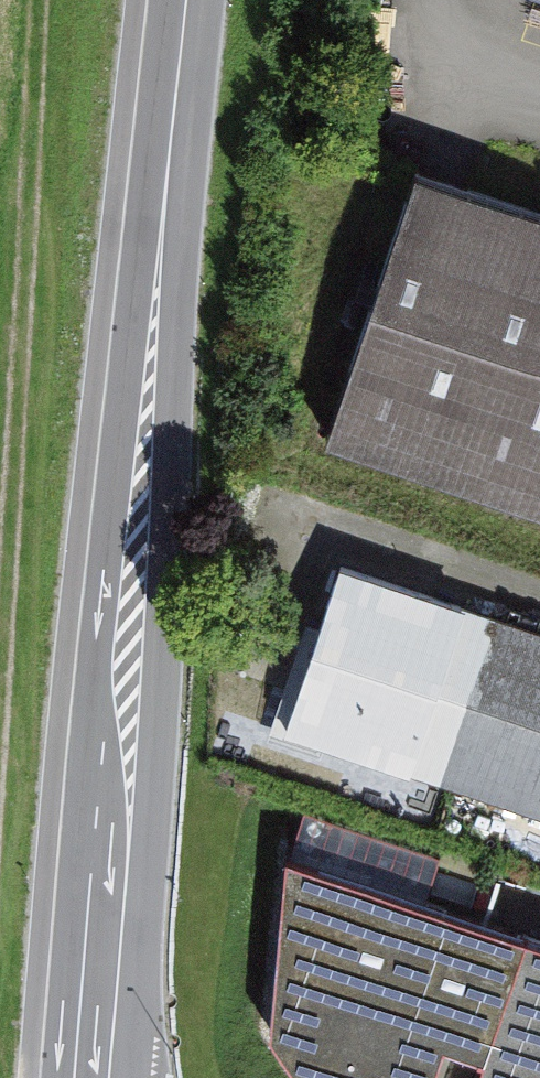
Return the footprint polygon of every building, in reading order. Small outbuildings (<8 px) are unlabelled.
[(415,163),(323,433),(539,507),(539,205),(415,163)] [(339,558),(282,725),(539,813),(539,627),(339,558)] [(285,847),(269,1027),(303,1077),(539,1077),(539,932),(285,847)]
